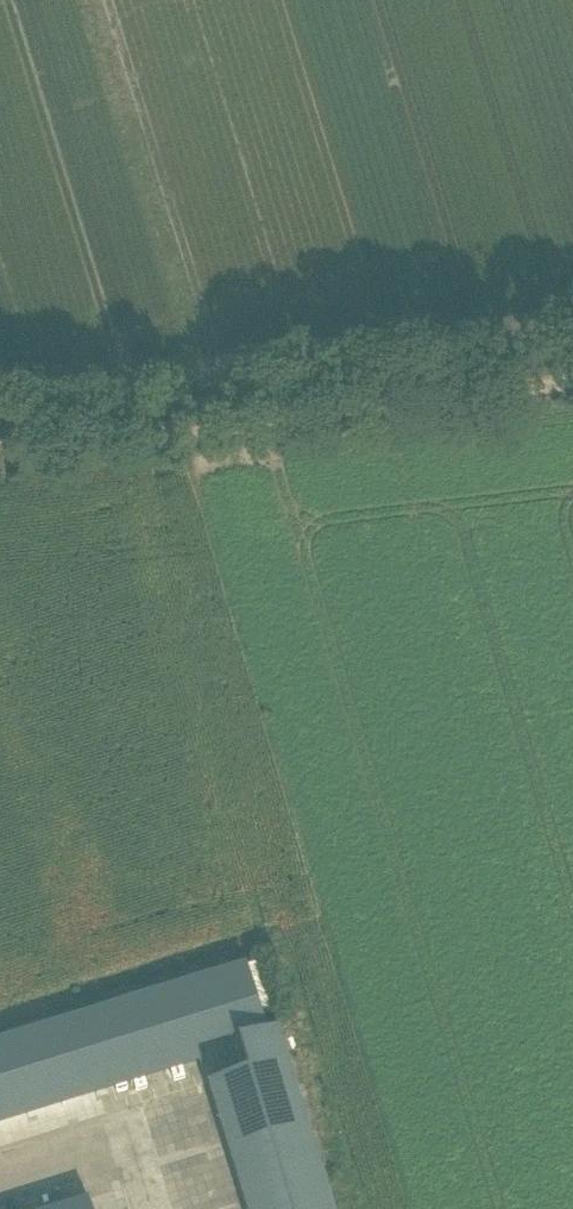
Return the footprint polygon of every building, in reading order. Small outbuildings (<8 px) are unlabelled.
[(0,1040),(0,1126),(199,1065),(195,1051),(266,1030),(246,964),(0,1040)] [(279,1029),(239,1041),(249,1073),(209,1085),(247,1208),(334,1208),(279,1029)] [(59,1208),(92,1208),(89,1200),(59,1208)]
